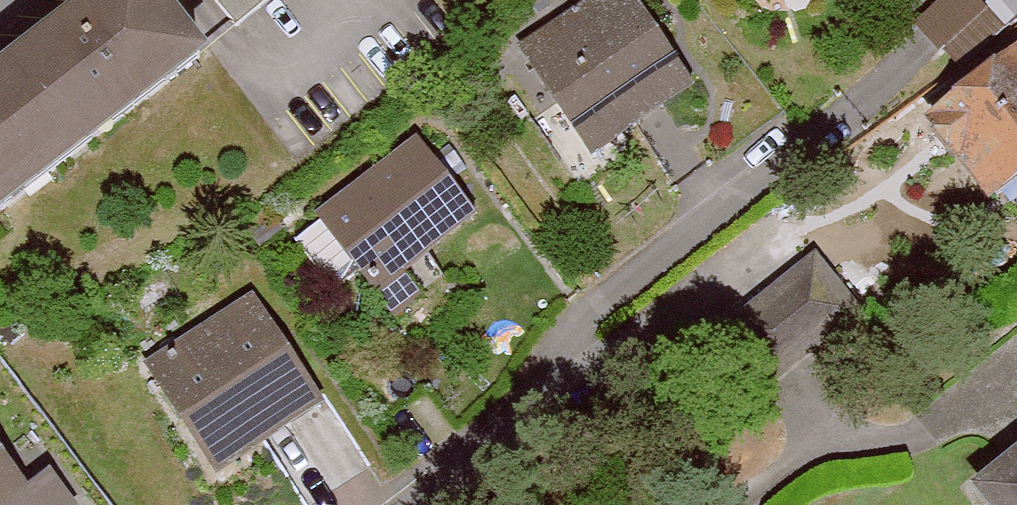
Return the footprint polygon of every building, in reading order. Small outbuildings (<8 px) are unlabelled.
[(155,0),(123,0),(0,91),(0,221),(206,69),(155,0)] [(243,26),(272,0),(219,0),(243,26)] [(632,0),(608,0),(524,55),(597,164),(697,97),(632,0)] [(1011,21),(989,0),(940,0),(918,23),(965,68),(1011,21)] [(935,137),(998,215),(1016,200),(1016,72),(935,137)] [(413,145),(320,219),(385,301),(478,227),(413,145)] [(778,278),(726,327),(754,357),(807,308),(778,278)] [(251,303),(147,371),(222,485),(326,417),(251,303)] [(0,458),(0,504),(27,504),(31,502),(0,458)] [(985,500),(989,504),(1016,504),(1016,474),(985,500)]
